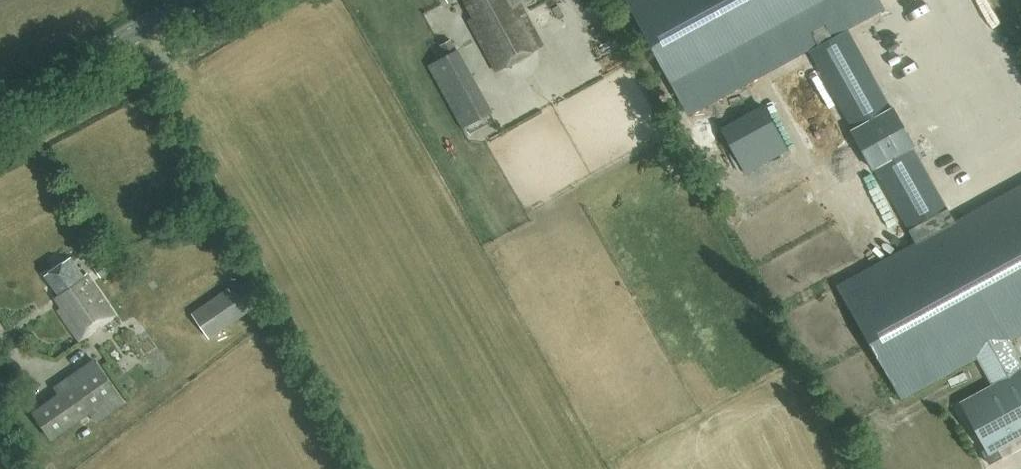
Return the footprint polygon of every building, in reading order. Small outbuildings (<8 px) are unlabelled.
[(544,46),(519,0),(464,0),(474,18),(468,21),(496,72),(544,46)] [(689,114),(809,49),(828,39),(848,29),(884,10),(878,0),(627,0),(689,114)] [(916,242),(953,222),(933,185),(912,147),(914,146),(903,126),(893,107),(890,108),(869,69),(848,29),(828,39),(809,49),(831,89),(852,129),(851,130),(862,149),(872,169),(875,168),(889,193),(902,218),(909,230),(915,242),(916,242)] [(609,46),(588,53),(594,69),(615,61),(609,46)] [(490,113),(461,57),(456,49),(427,65),(463,128),(490,113)] [(789,150),(763,104),(719,127),(744,175),(789,150)] [(1008,339),(1020,332),(1020,185),(953,222),(916,242),(865,269),(840,283),(896,387),(902,397),(977,356),(1008,339)] [(88,274),(84,277),(70,257),(44,275),(65,305),(58,310),(79,340),(116,314),(88,274)] [(101,278),(113,270),(106,260),(94,269),(101,278)] [(192,312),(210,338),(267,299),(251,276),(231,290),(228,287),(192,312)] [(1008,339),(977,356),(995,388),(963,406),(987,448),(982,451),(989,463),(1001,457),(995,445),(1020,431),(1020,363),(1008,339)] [(125,403),(95,358),(52,387),(56,394),(31,412),(52,440),(89,414),(96,423),(125,403)] [(865,425),(871,437),(885,430),(879,419),(865,425)]
